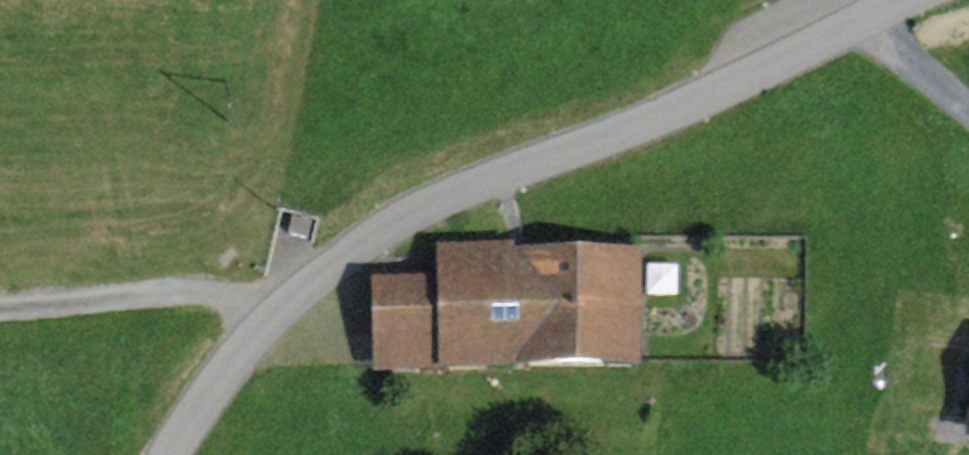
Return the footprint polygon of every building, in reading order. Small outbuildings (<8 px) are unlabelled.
[(517,241),(437,243),(437,275),(439,369),(646,366),(644,248),(517,250),(517,241)] [(439,369),(437,275),(373,276),(375,372),(439,369)]
